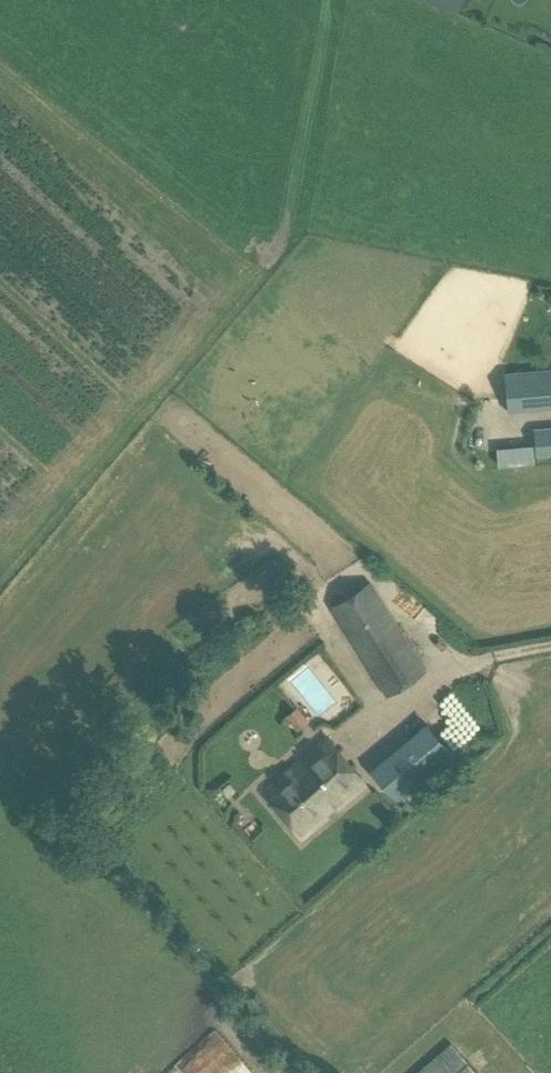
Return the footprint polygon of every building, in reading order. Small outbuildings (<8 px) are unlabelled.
[(456,8),(459,0),(437,0),(456,8)] [(501,374),(505,411),(550,407),(550,369),(501,374)] [(533,428),(536,455),(550,453),(550,426),(533,428)] [(244,601),(260,593),(253,577),(237,585),(244,601)] [(370,580),(329,606),(385,696),(426,670),(370,580)] [(306,717),(297,707),(287,715),(295,726),(306,717)] [(422,721),(364,769),(395,806),(453,759),(422,721)] [(326,737),(263,790),(300,835),(363,781),(326,737)] [(451,1041),(414,1072),(478,1072),(451,1041)]
